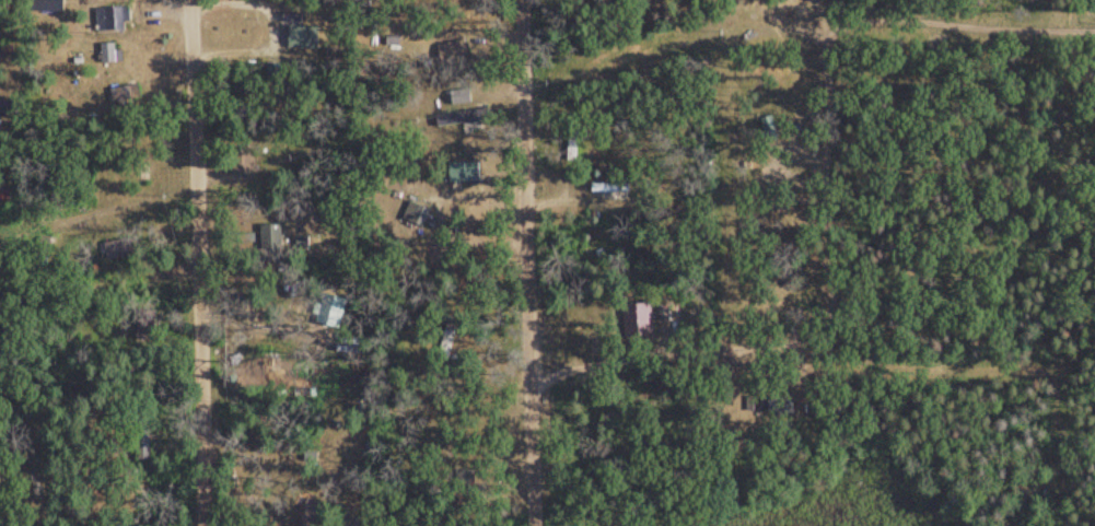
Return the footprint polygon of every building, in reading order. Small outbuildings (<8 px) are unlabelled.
[(490,121),(489,110),(436,115),(436,126),(490,121)]
